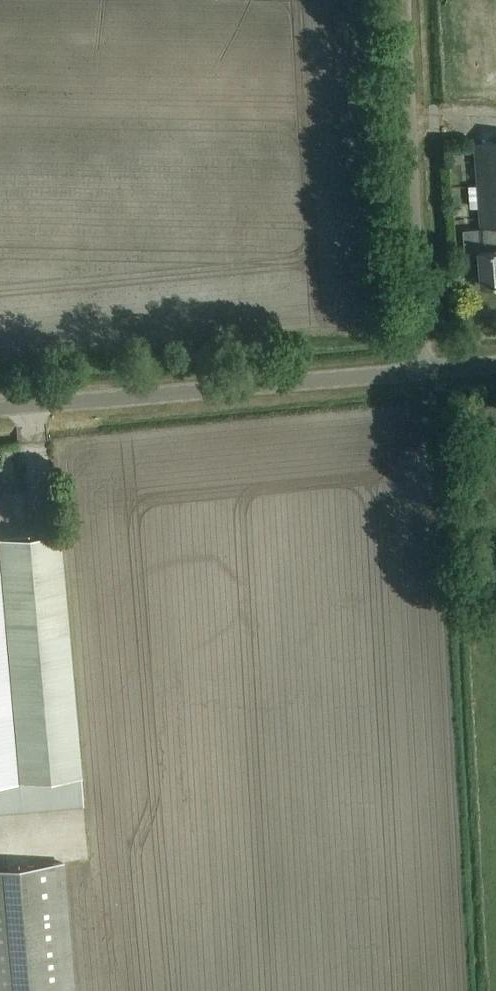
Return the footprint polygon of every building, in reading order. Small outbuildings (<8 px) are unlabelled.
[(476,143),(482,227),(483,227),(485,250),(480,250),(482,285),(495,284),(495,141),(476,143)] [(15,779),(79,774),(57,533),(0,539),(0,781),(15,779)] [(0,867),(0,990),(72,990),(61,862),(0,867)]
